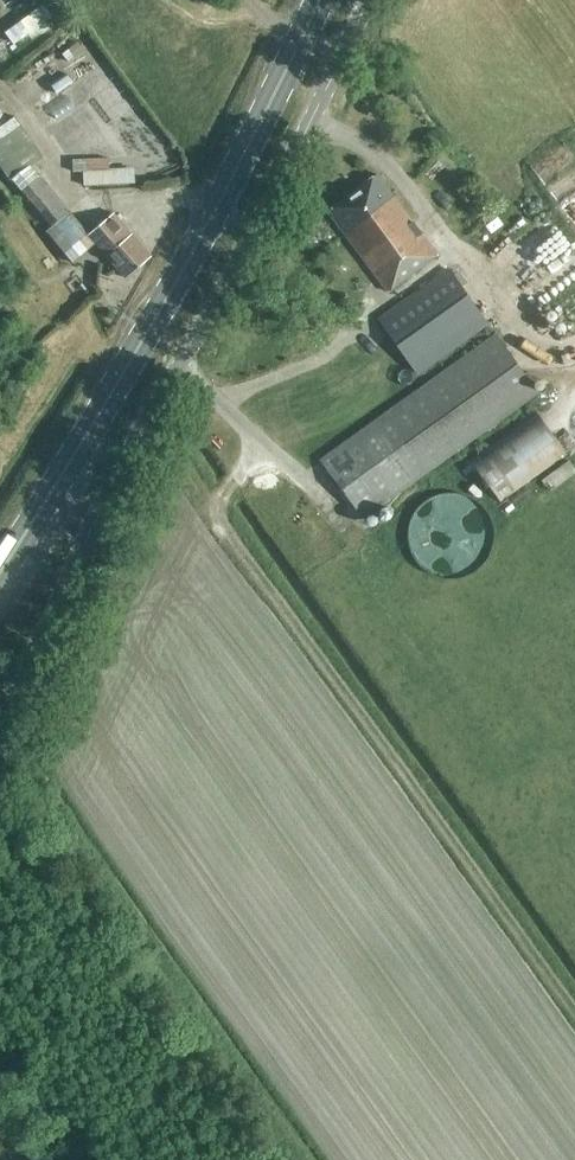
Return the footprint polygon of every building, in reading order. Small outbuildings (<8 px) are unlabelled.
[(76,3),(74,0),(53,0),(27,21),(38,34),(76,3)] [(73,80),(108,46),(95,32),(85,42),(77,34),(52,59),(73,80)] [(73,122),(83,140),(126,116),(115,98),(73,122)] [(1,127),(13,119),(3,102),(0,104),(0,125),(1,127)] [(43,157),(21,124),(0,139),(0,163),(11,179),(43,157)] [(95,168),(158,165),(157,155),(130,156),(130,146),(94,147),(95,168)] [(328,211),(388,292),(437,255),(376,174),(328,211)] [(107,255),(85,229),(39,175),(22,189),(53,226),(48,230),(54,239),(66,254),(88,275),(107,256),(107,255)] [(173,231),(180,210),(168,205),(160,226),(173,231)] [(96,220),(85,229),(107,255),(107,256),(126,278),(151,256),(113,213),(100,224),(96,220)] [(479,232),(489,243),(510,224),(501,214),(479,232)] [(449,269),(379,319),(417,373),(487,323),(449,269)] [(16,324),(8,300),(0,302),(0,329),(16,324)] [(363,518),(537,393),(495,334),(320,460),(363,518)] [(530,481),(574,452),(574,406),(509,448),(530,481)]
